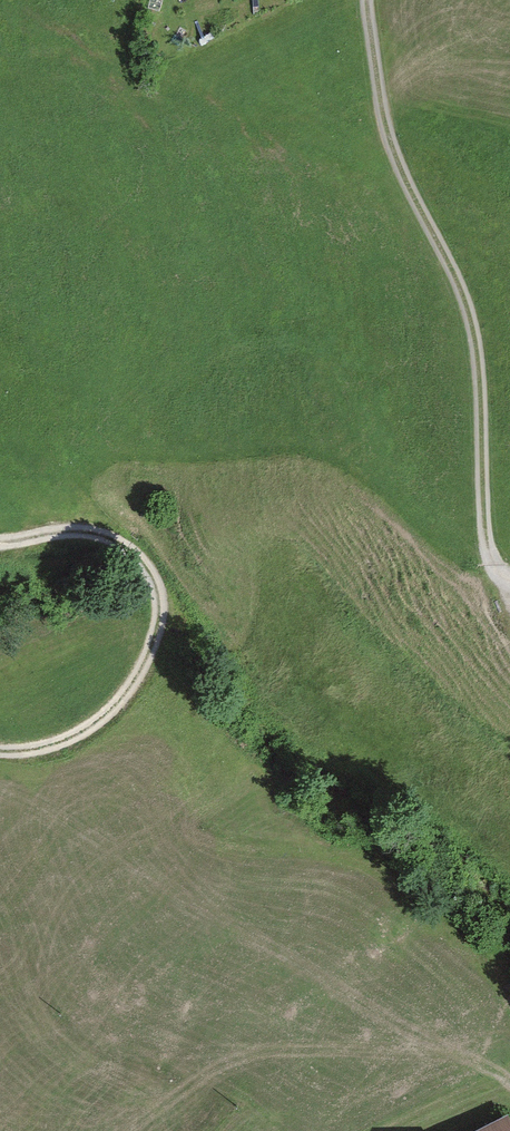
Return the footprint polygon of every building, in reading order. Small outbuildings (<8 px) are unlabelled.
[(209,28),(175,0),(148,33),(182,61),(209,28)] [(485,1130),(509,1130),(509,1118),(485,1130)]
